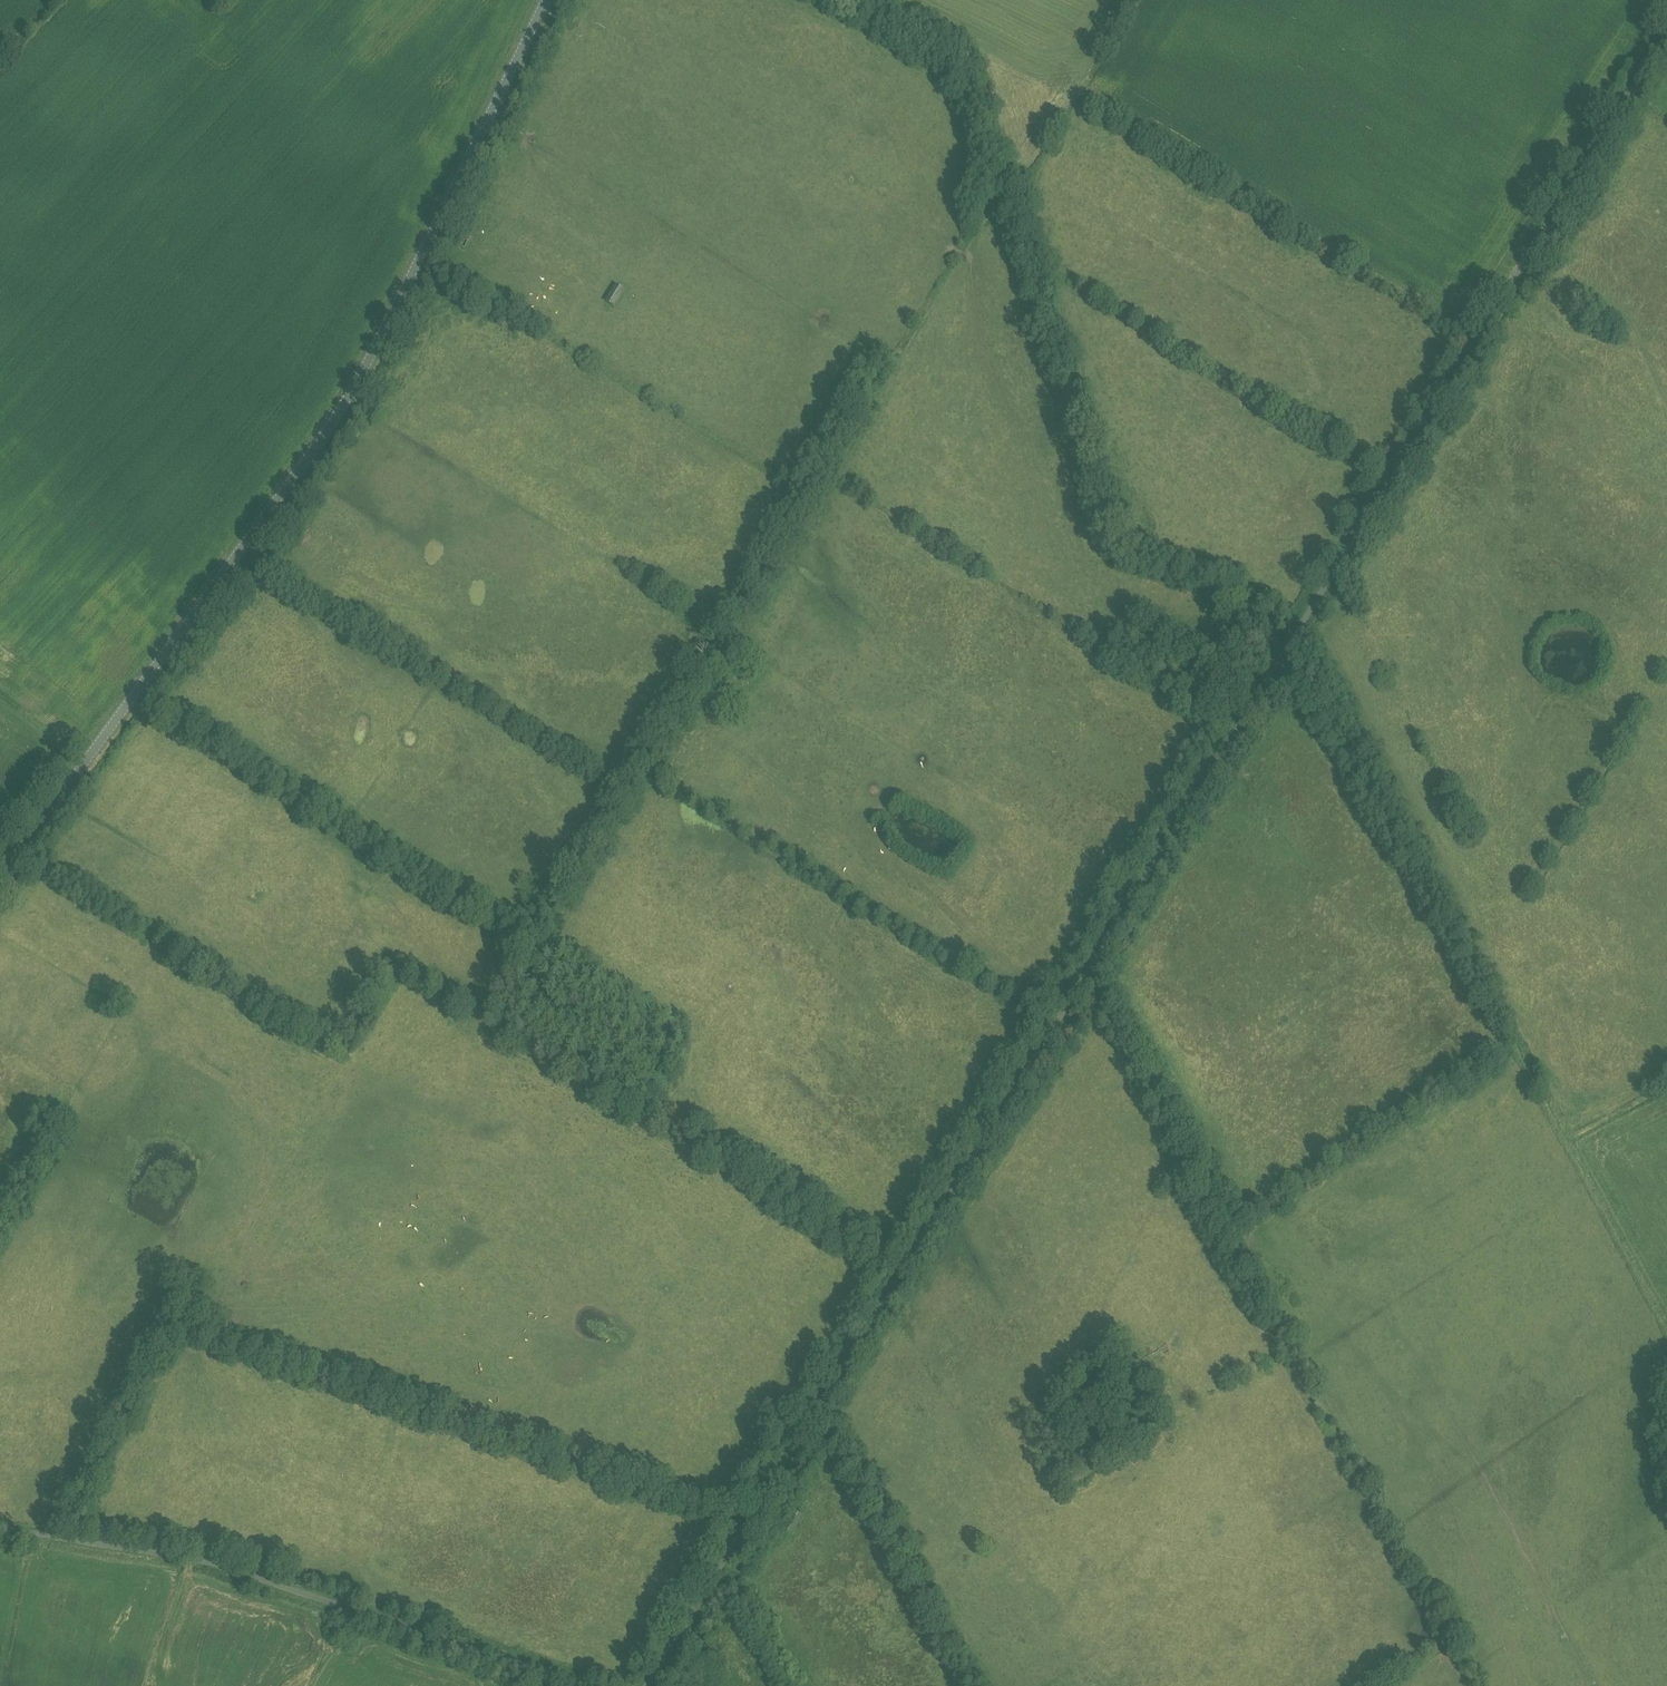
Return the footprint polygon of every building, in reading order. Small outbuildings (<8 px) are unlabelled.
[(615,308),(620,290),(611,287),(606,306),(615,308)] [(791,1533),(798,1514),(791,1512),(785,1531),(791,1533)]
